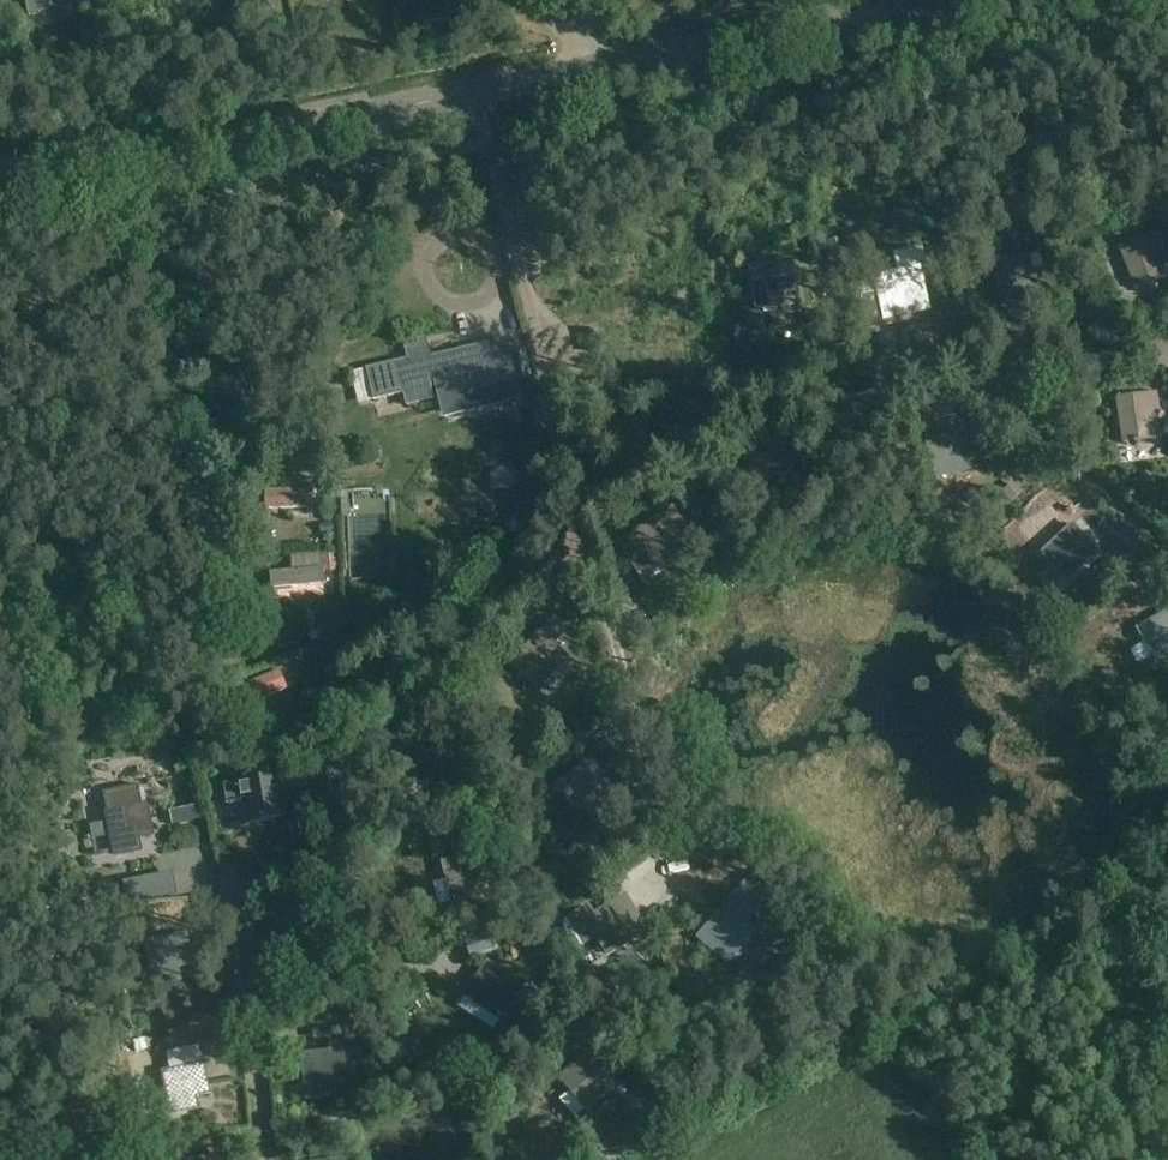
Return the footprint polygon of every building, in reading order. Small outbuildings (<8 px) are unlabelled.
[(71,0),(24,0),(28,16),(58,11),(59,18),(74,15),(71,0)] [(449,205),(447,196),(439,198),(443,220),(457,217),(454,204),(449,205)] [(1135,291),(1165,280),(1156,255),(1164,252),(1157,232),(1119,246),(1135,291)] [(759,311),(784,308),(783,295),(797,293),(793,264),(753,269),(759,311)] [(912,291),(909,274),(878,280),(880,293),(862,296),(869,331),(900,324),(899,320),(930,313),(925,288),(912,291)] [(432,358),(431,354),(428,343),(427,343),(426,338),(417,340),(418,345),(405,348),(407,359),(367,368),(374,399),(414,389),(417,400),(441,395),(445,414),(485,404),(483,397),(501,393),(497,376),(513,372),(505,341),(432,358)] [(1154,443),(1151,416),(1156,415),(1154,396),(1118,400),(1123,443),(1133,442),(1134,449),(1141,448),(1140,445),(1154,443)] [(934,474),(975,465),(968,437),(928,446),(934,474)] [(757,481),(797,468),(787,438),(747,452),(757,481)] [(350,516),(353,515),(355,515),(354,496),(341,496),(342,521),(350,520),(350,516)] [(677,508),(620,542),(636,569),(693,535),(677,508)] [(1066,577),(1095,549),(1074,527),(1045,554),(1066,577)] [(335,528),(319,528),(319,537),(335,537),(335,528)] [(1148,580),(1140,570),(1130,577),(1139,588),(1148,580)] [(1167,651),(1167,615),(1139,633),(1155,659),(1167,651)] [(533,685),(562,654),(556,648),(564,639),(568,635),(552,621),(540,634),(511,664),(533,685)] [(428,789),(460,779),(446,733),(414,743),(428,789)] [(220,754),(234,752),(233,741),(218,744),(220,754)] [(524,757),(513,766),(522,778),(534,768),(524,757)] [(577,811),(609,785),(591,762),(559,788),(577,811)] [(247,825),(272,821),(270,808),(285,806),(280,776),(240,783),(247,825)] [(200,803),(169,809),(172,824),(202,818),(200,803)] [(115,856),(141,852),(138,839),(153,836),(147,807),(108,815),(115,856)] [(498,822),(489,836),(500,843),(509,829),(498,822)] [(453,903),(478,897),(475,885),(490,881),(483,853),(443,862),(453,903)] [(606,949),(641,926),(625,900),(590,923),(606,949)] [(723,958),(751,929),(727,907),(700,936),(723,958)] [(156,986),(181,981),(178,968),(193,965),(187,936),(148,944),(156,986)] [(501,1020),(516,999),(505,992),(514,979),(489,963),(466,996),(501,1020)] [(356,1023),(343,1024),(345,1046),(358,1044),(356,1023)] [(144,1038),(133,1040),(135,1052),(146,1049),(144,1038)] [(309,1098),(349,1093),(344,1051),(304,1056),(309,1098)] [(588,1111),(609,1093),(600,1083),(612,1073),(592,1051),(560,1078),(588,1111)] [(421,1069),(421,1076),(426,1080),(432,1080),(437,1076),(437,1069),(433,1064),(426,1064),(421,1069)] [(174,1115),(199,1110),(196,1097),(211,1094),(204,1065),(165,1074),(174,1115)]
